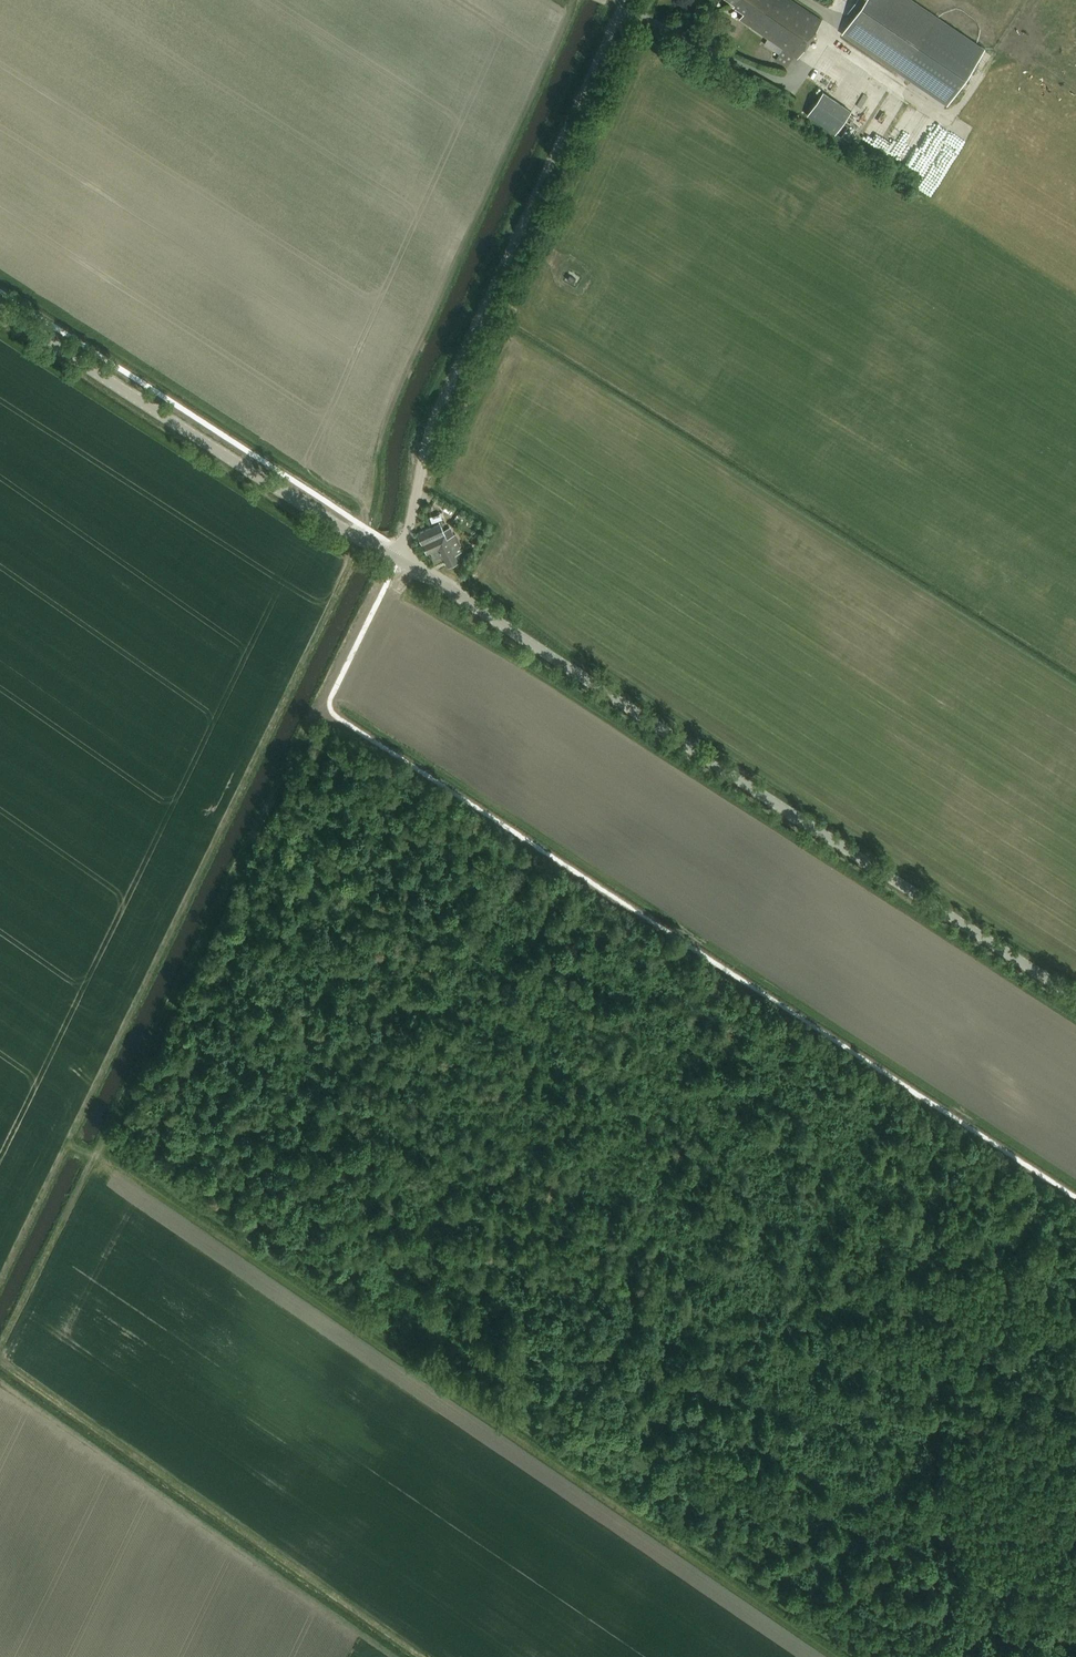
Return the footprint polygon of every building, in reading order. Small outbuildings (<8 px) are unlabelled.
[(735,1),(733,5),(744,12),(740,18),(783,48),(776,59),(787,66),(795,55),(798,58),(824,20),(794,0),(733,0),(735,1)] [(947,105),(985,49),(912,0),(865,0),(842,34),(947,105)] [(823,92),(806,115),(834,135),(851,111),(823,92)] [(576,284),(578,280),(572,276),(569,280),(576,284)] [(432,524),(442,521),(440,513),(430,515),(432,524)] [(458,556),(464,553),(455,536),(449,539),(443,525),(420,536),(429,556),(433,554),(437,560),(442,558),(444,561),(447,559),(452,569),(462,564),(458,556)]
